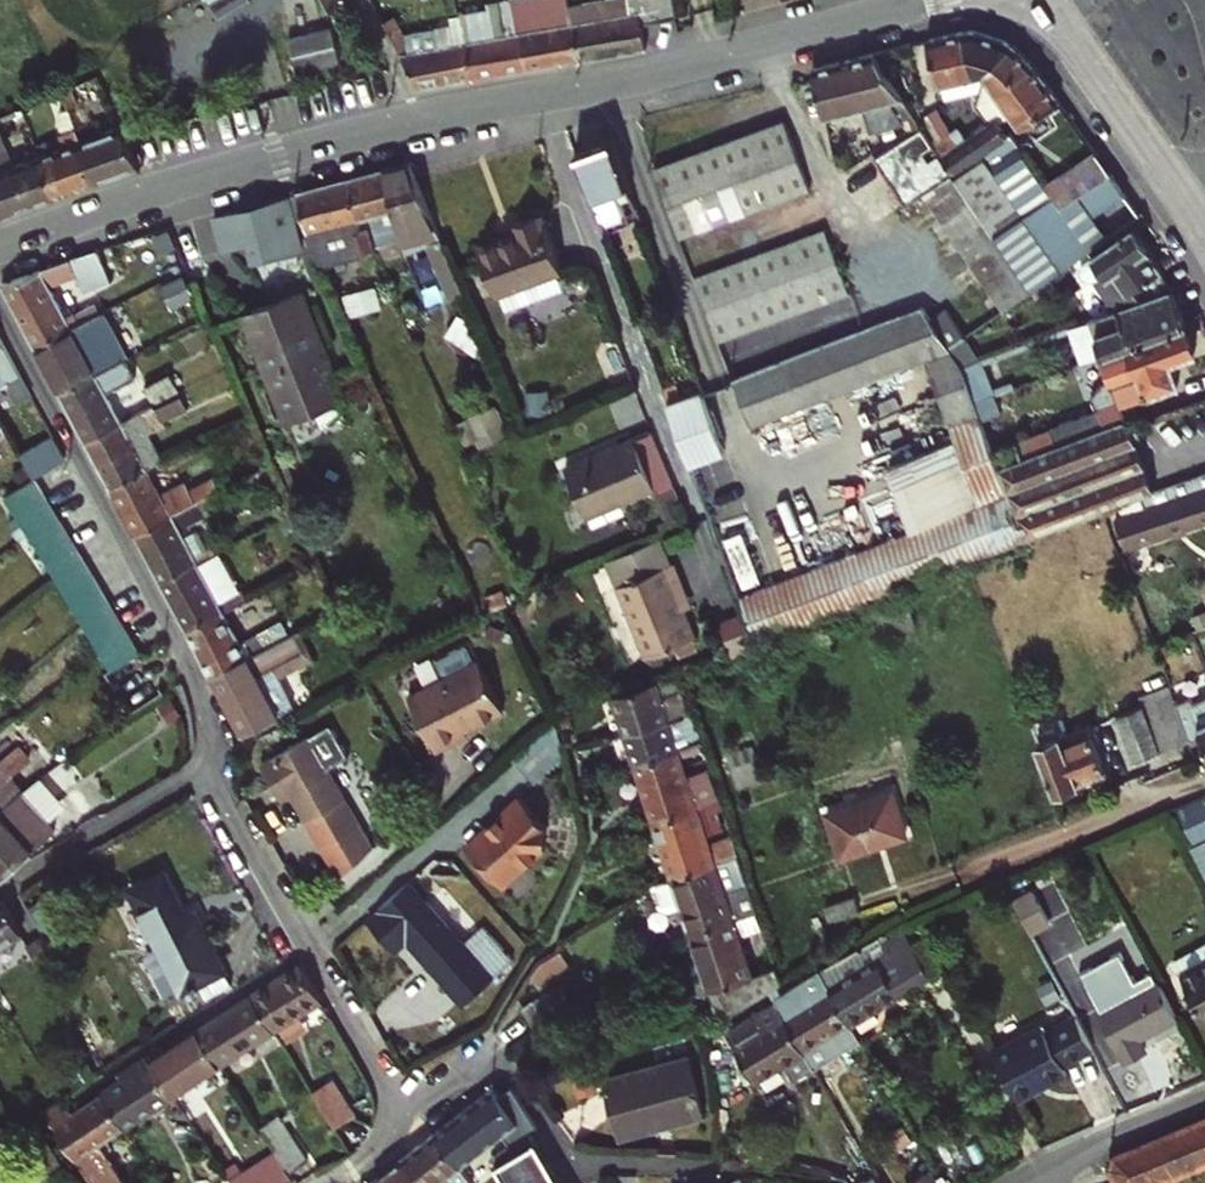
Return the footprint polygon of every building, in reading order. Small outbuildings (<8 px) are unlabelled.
[(329,12),(348,1),(348,0),(322,0),(329,12)] [(510,15),(514,32),(522,31),(528,69),(583,59),(571,0),(559,0),(564,22),(547,25),(544,8),(510,15)] [(587,18),(583,0),(571,0),(583,59),(606,54),(648,46),(642,32),(639,23),(633,10),(587,18)] [(633,10),(639,23),(667,18),(665,0),(630,0),(633,10)] [(466,31),(475,79),(528,69),(522,31),(514,32),(510,15),(508,7),(487,11),(489,18),(463,24),(464,31),(466,31)] [(401,14),(384,22),(408,65),(421,88),(475,79),(466,31),(464,31),(463,24),(412,33),(401,14)] [(289,33),(294,65),(336,58),(330,26),(289,33)] [(974,30),(931,40),(941,83),(985,74),(978,57),(997,65),(1014,45),(1009,42),(974,30)] [(978,57),(985,74),(976,103),(989,123),(1001,141),(1013,133),(1062,101),(1025,55),(1014,45),(997,65),(978,57)] [(815,68),(827,116),(891,100),(911,131),(922,123),(875,53),(815,68)] [(71,85),(61,88),(69,109),(79,106),(71,85)] [(69,109),(61,88),(53,91),(61,112),(69,109)] [(927,131),(936,144),(952,133),(943,120),(927,131)] [(785,121),(768,127),(781,160),(798,153),(785,121)] [(958,143),(952,133),(936,144),(955,172),(1001,141),(989,123),(958,143)] [(120,124),(79,138),(96,183),(141,167),(126,134),(120,124)] [(923,125),(877,158),(908,204),(922,194),(955,172),(936,144),(927,131),(923,125)] [(0,130),(0,171),(15,211),(57,197),(40,151),(18,159),(6,127),(0,130)] [(768,127),(753,132),(765,165),(781,160),(768,127)] [(753,132),(736,138),(749,171),(765,165),(753,132)] [(983,215),(993,229),(1003,244),(1013,259),(1023,274),(1033,289),(1065,266),(1051,245),(1127,192),(1112,173),(1063,207),(1049,186),(1013,133),(1001,141),(955,172),(964,186),(973,200),(983,215)] [(96,183),(79,138),(40,151),(57,197),(96,183)] [(577,152),(602,219),(626,210),(618,188),(629,184),(613,138),(577,152)] [(736,138),(720,143),(733,177),(749,171),(736,138)] [(720,143),(703,149),(716,183),(733,177),(720,143)] [(703,149),(688,155),(700,189),(716,183),(703,149)] [(811,189),(798,153),(781,160),(794,195),(811,189)] [(1098,154),(1049,186),(1063,207),(1112,173),(1098,154)] [(688,155),(671,160),(684,195),(700,189),(688,155)] [(684,195),(671,160),(655,166),(668,201),(684,195)] [(794,195),(781,160),(765,165),(779,201),(794,195)] [(411,162),(385,169),(400,232),(401,236),(410,233),(424,229),(435,226),(433,222),(432,218),(425,200),(411,162)] [(779,201),(765,165),(749,171),(762,207),(779,201)] [(400,232),(385,169),(349,179),(359,218),(373,214),(379,237),(400,232)] [(15,211),(0,171),(0,217),(15,211)] [(762,207),(749,171),(733,177),(746,213),(762,207)] [(955,172),(922,194),(932,208),(964,186),(955,172)] [(746,213),(733,177),(716,183),(728,220),(746,213)] [(728,220),(716,183),(700,189),(713,226),(728,220)] [(964,186),(932,208),(942,222),(973,200),(964,186)] [(700,189),(684,195),(697,231),(713,226),(700,189)] [(684,195),(668,201),(682,237),(697,231),(684,195)] [(973,200),(942,222),(952,236),(983,215),(973,200)] [(534,279),(560,270),(538,212),(511,222),(515,232),(475,248),(500,314),(542,298),(534,279)] [(983,215),(952,236),(961,250),(993,229),(983,215)] [(196,243),(196,225),(168,225),(168,243),(196,243)] [(826,228),(810,234),(822,266),(839,259),(826,228)] [(1094,280),(1114,310),(1174,288),(1133,228),(1091,256),(1102,273),(1094,280)] [(368,253),(375,251),(370,229),(362,231),(368,253)] [(961,250),(972,265),(1003,244),(993,229),(961,250)] [(810,234),(793,240),(805,272),(822,266),(810,234)] [(805,272),(793,240),(777,246),(789,279),(805,272)] [(972,265),(982,280),(1013,259),(1003,244),(972,265)] [(777,246),(761,252),(773,285),(789,279),(777,246)] [(68,259),(2,285),(33,343),(72,323),(67,313),(51,283),(78,271),(86,289),(110,279),(99,249),(68,259)] [(761,252),(744,259),(756,291),(773,285),(761,252)] [(744,259),(729,265),(740,297),(756,291),(744,259)] [(839,259),(822,266),(834,298),(851,292),(839,259)] [(982,280),(992,294),(1023,274),(1013,259),(982,280)] [(1077,263),(1057,277),(1064,288),(1085,275),(1077,263)] [(729,265),(711,271),(724,303),(740,297),(729,265)] [(834,298),(822,266),(805,272),(818,305),(834,298)] [(534,279),(542,298),(566,288),(560,270),(534,279)] [(724,303),(711,271),(696,277),(708,309),(724,303)] [(818,305),(805,272),(789,279),(801,311),(818,305)] [(1023,274),(992,294),(1002,310),(1033,289),(1023,274)] [(789,279),(773,285),(785,317),(801,311),(789,279)] [(773,285),(756,291),(769,323),(785,317),(773,285)] [(1098,333),(1104,349),(1185,319),(1174,288),(1114,310),(1119,325),(1098,333)] [(276,302),(325,409),(351,399),(309,290),(276,302)] [(756,291),(740,297),(753,330),(769,323),(756,291)] [(740,297),(724,303),(736,336),(753,330),(740,297)] [(90,302),(67,313),(72,323),(95,312),(90,302)] [(325,409),(276,302),(247,312),(288,422),(325,409)] [(724,303),(708,309),(720,342),(736,336),(724,303)] [(72,323),(33,343),(60,392),(98,372),(106,368),(128,357),(129,357),(102,308),(95,312),(72,323)] [(950,309),(933,320),(950,346),(968,334),(950,309)] [(1093,318),(1098,333),(1119,325),(1114,310),(1093,318)] [(1185,319),(1104,349),(1115,379),(1123,402),(1106,408),(1052,428),(1058,444),(1128,418),(1140,414),(1135,399),(1181,383),(1172,360),(1198,351),(1185,319)] [(4,368),(10,378),(21,372),(11,354),(0,333),(0,370),(4,368)] [(98,372),(60,392),(86,442),(125,422),(98,372)] [(181,389),(173,372),(148,385),(156,401),(181,389)] [(1100,391),(1106,408),(1123,402),(1115,379),(1108,381),(1110,388),(1100,391)] [(677,385),(664,390),(669,402),(681,398),(677,385)] [(191,406),(183,390),(157,405),(164,419),(191,406)] [(669,402),(692,465),(726,452),(704,390),(681,398),(669,402)] [(123,408),(129,419),(151,408),(145,396),(123,408)] [(129,419),(125,422),(86,442),(111,488),(150,468),(133,435),(154,425),(158,422),(151,408),(129,419)] [(1026,537),(1107,506),(1141,493),(1157,487),(1132,423),(1128,418),(1058,444),(1055,445),(999,465),(1026,537)] [(557,460),(578,517),(676,481),(654,424),(557,460)] [(171,457),(154,425),(133,435),(150,468),(171,457)] [(999,465),(1055,445),(1049,428),(993,448),(999,465)] [(47,445),(25,458),(26,461),(36,478),(58,466),(47,445)] [(0,476),(0,490),(2,494),(4,497),(34,480),(36,478),(26,461),(0,476)] [(150,468),(111,488),(136,534),(201,500),(222,489),(216,478),(193,489),(192,493),(181,499),(174,485),(162,491),(150,468)] [(1188,529),(1204,523),(1204,470),(1173,481),(1188,529)] [(34,480),(4,497),(14,513),(44,496),(34,480)] [(1157,487),(1141,493),(1146,506),(1117,515),(1128,549),(1188,529),(1173,481),(1157,487)] [(44,496),(14,513),(22,526),(52,509),(44,496)] [(208,514),(201,500),(136,534),(161,582),(199,562),(181,528),(191,523),(208,514)] [(52,509),(22,526),(28,534),(30,539),(60,522),(52,509)] [(60,522),(30,539),(39,553),(68,536),(60,522)] [(208,557),(191,523),(181,528),(199,562),(208,557)] [(68,536),(39,553),(46,566),(76,549),(68,536)] [(76,549),(46,566),(54,579),(84,562),(76,549)] [(84,562),(54,579),(62,593),(92,576),(84,562)] [(187,630),(225,610),(199,562),(161,582),(187,630)] [(92,576),(62,593),(70,606),(99,589),(92,576)] [(691,607),(682,580),(675,583),(685,609),(691,607)] [(99,589),(70,606),(78,620),(107,602),(99,589)] [(226,599),(229,608),(249,598),(244,589),(226,599)] [(107,602),(78,620),(83,628),(86,633),(115,616),(107,602)] [(225,610),(187,630),(211,675),(249,656),(225,610)] [(115,616),(86,633),(93,646),(123,629),(115,616)] [(757,641),(749,620),(733,627),(743,654),(760,650),(757,641)] [(123,629),(93,646),(99,656),(101,660),(131,642),(123,629)] [(249,656),(211,675),(244,735),(281,715),(260,676),(303,653),(292,633),(273,643),(256,652),(249,656)] [(251,643),(256,652),(273,643),(269,633),(251,643)] [(131,642),(101,660),(109,674),(139,656),(131,642)] [(478,664),(408,697),(433,753),(465,738),(463,734),(502,715),(478,664)] [(680,673),(613,695),(626,733),(669,719),(661,696),(685,688),(680,673)] [(1137,759),(1193,736),(1181,704),(1178,705),(1171,687),(1167,687),(1143,697),(1139,690),(1114,699),(1137,759)] [(1181,704),(1193,736),(1194,737),(1204,735),(1204,739),(1204,698),(1195,702),(1193,698),(1181,704)] [(669,719),(626,733),(636,763),(680,749),(695,743),(685,714),(669,719)] [(1040,745),(1057,789),(1064,787),(1066,792),(1077,788),(1079,781),(1108,770),(1092,725),(1040,745)] [(680,749),(636,763),(655,820),(720,798),(716,786),(710,788),(705,773),(690,778),(680,749)] [(283,782),(273,787),(279,799),(289,794),(283,782)] [(66,812),(42,785),(19,798),(45,829),(66,812)] [(559,831),(513,788),(458,847),(505,890),(559,831)] [(892,790),(827,814),(843,857),(908,835),(892,790)] [(0,808),(0,870),(4,875),(11,871),(50,834),(45,829),(19,798),(0,808)] [(723,809),(720,798),(655,820),(675,877),(718,862),(709,836),(724,831),(717,811),(723,809)] [(1204,839),(1204,799),(1187,806),(1200,841),(1204,839)] [(727,808),(723,809),(717,811),(724,831),(733,828),(727,808)] [(718,862),(728,894),(753,886),(742,854),(718,862)] [(728,894),(718,862),(675,877),(694,933),(737,919),(743,917),(758,912),(762,911),(753,886),(728,894)] [(131,888),(185,988),(192,984),(195,989),(204,984),(202,980),(225,967),(201,922),(194,926),(164,870),(131,888)] [(461,1003),(510,958),(479,925),(460,942),(405,881),(376,907),(379,909),(366,921),(392,950),(404,939),(461,1003)] [(1031,892),(1013,901),(1029,932),(1046,922),(1031,892)] [(856,896),(828,905),(833,920),(834,920),(861,911),(856,896)] [(3,900),(0,902),(0,947),(23,934),(3,900)] [(762,922),(758,912),(743,917),(737,919),(694,933),(722,1018),(762,995),(742,936),(755,932),(754,924),(762,922)] [(929,926),(922,913),(902,925),(911,940),(921,958),(936,948),(928,934),(929,926)] [(50,929),(44,933),(28,942),(37,958),(59,946),(50,929)] [(911,940),(830,986),(850,1021),(930,973),(921,958),(911,940)] [(1175,976),(1198,1021),(1204,1018),(1204,960),(1175,976)] [(300,962),(252,994),(275,1031),(323,1000),(300,962)] [(1175,1022),(1155,984),(1096,1015),(1123,1064),(1142,1054),(1136,1042),(1175,1022)] [(784,999),(776,1004),(803,1050),(850,1021),(830,986),(802,1003),(792,987),(781,994),(784,999)] [(525,1008),(536,1030),(570,1009),(558,989),(525,1008)] [(225,1063),(275,1031),(252,994),(202,1026),(225,1063)] [(803,1050),(776,1004),(729,1032),(757,1078),(803,1050)] [(994,1048),(1017,1092),(1047,1076),(1050,1081),(1068,1071),(1065,1063),(1090,1049),(1074,1018),(1048,1032),(1042,1022),(994,1048)] [(163,1045),(148,1054),(175,1095),(225,1063),(202,1026),(166,1050),(163,1045)] [(897,1104),(866,1048),(849,1058),(880,1113),(897,1104)] [(175,1095),(148,1054),(121,1072),(124,1077),(103,1091),(126,1126),(175,1095)] [(617,1119),(705,1104),(693,1056),(606,1078),(617,1119)] [(333,1082),(315,1094),(337,1130),(355,1118),(333,1082)] [(437,1131),(456,1158),(512,1114),(519,1125),(502,1136),(508,1146),(516,1140),(521,1150),(534,1142),(523,1124),(532,1118),(515,1089),(512,1084),(500,1084),(437,1131)] [(66,1095),(63,1096),(45,1108),(78,1158),(94,1182),(128,1182),(102,1142),(126,1126),(103,1091),(74,1109),(66,1095)] [(707,1114),(705,1104),(617,1119),(621,1136),(707,1114)] [(267,1130),(276,1144),(281,1152),(295,1174),(312,1163),(294,1133),(285,1118),(267,1130)] [(1155,1178),(1204,1158),(1204,1119),(1115,1155),(1112,1166),(1120,1182),(1157,1182),(1155,1178)] [(437,1131),(411,1151),(434,1182),(474,1182),(472,1180),(456,1158),(437,1131)] [(521,1150),(499,1163),(510,1182),(560,1182),(536,1141),(534,1142),(521,1150)] [(374,1178),(378,1182),(434,1182),(411,1151),(374,1178)] [(232,1182),(297,1182),(299,1181),(295,1174),(281,1152),(232,1182)] [(910,1181),(911,1182),(942,1182),(933,1167),(910,1181)]
